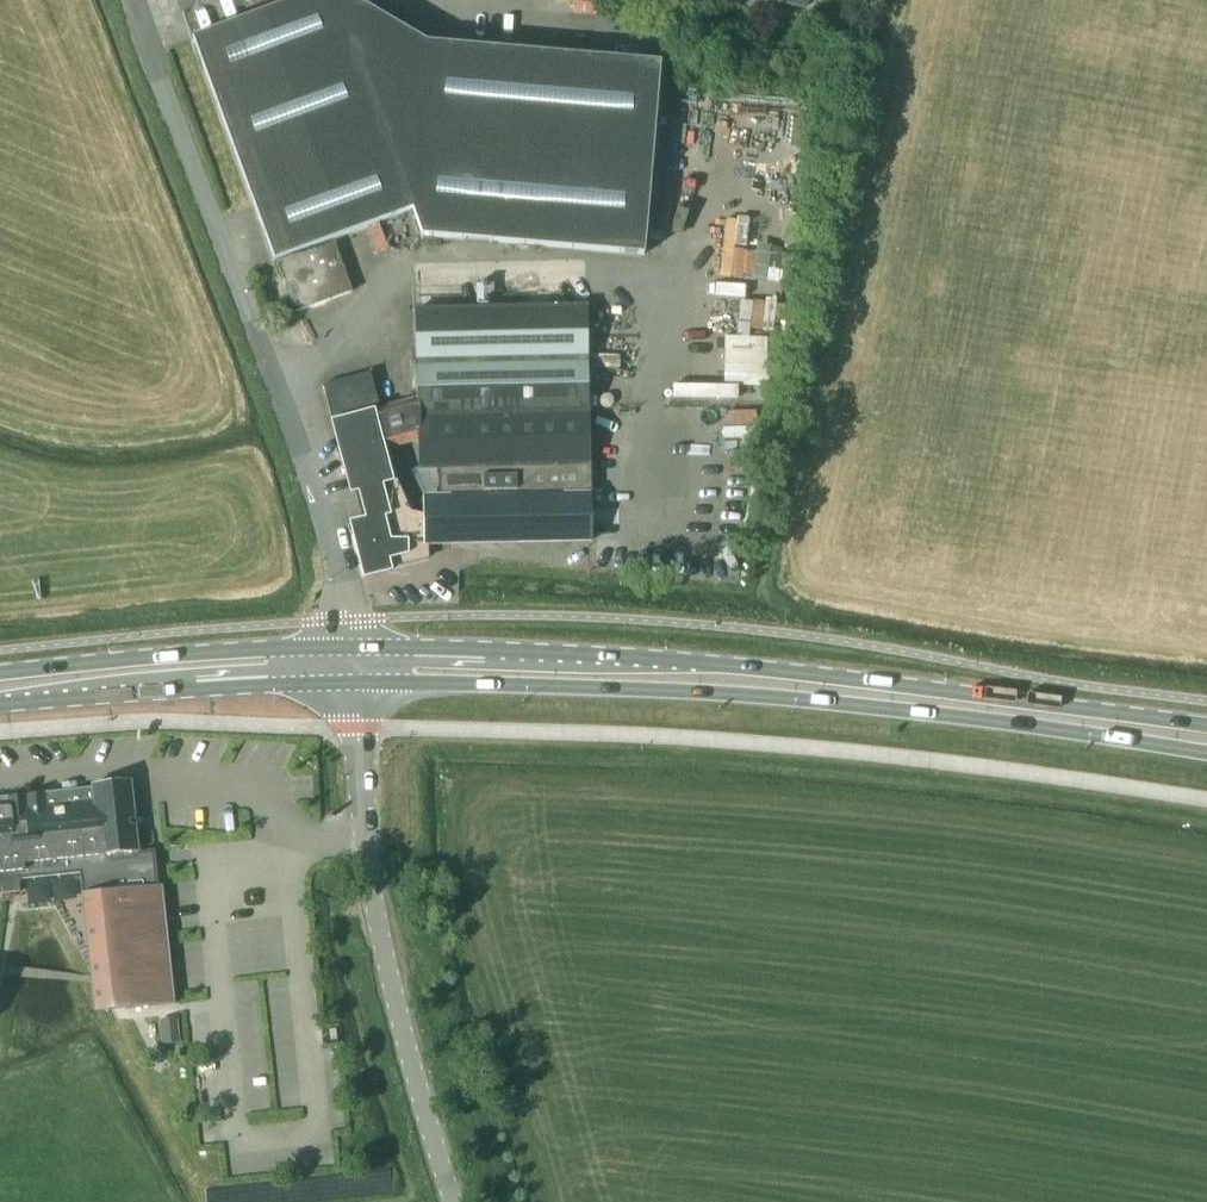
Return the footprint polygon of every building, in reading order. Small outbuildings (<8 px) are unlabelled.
[(276,259),(333,239),(413,209),(422,234),(644,253),(661,62),(427,42),(357,0),(293,0),(191,37),(274,260),(276,259)] [(286,0),(235,0),(242,17),(286,0)] [(334,241),(277,262),(295,310),(351,289),(334,241)] [(740,260),(772,262),(773,249),(741,247),(740,260)] [(733,311),(732,381),(769,382),(771,293),(758,292),(758,312),(733,311)] [(370,372),(323,385),(351,491),(360,489),(383,483),(393,481),(385,448),(417,439),(418,469),(439,469),(590,466),(586,305),(416,309),(418,398),(380,407),(370,372)] [(706,451),(757,452),(758,428),(706,427),(706,451)] [(439,494),(425,494),(425,515),(426,544),(429,544),(591,540),(590,466),(439,469),(439,494)] [(368,518),(351,522),(365,577),(391,570),(389,559),(408,554),(408,558),(429,558),(429,544),(426,544),(425,515),(401,509),(391,512),(383,483),(360,489),(368,518)] [(20,891),(19,879),(80,872),(95,1011),(175,1003),(162,884),(159,884),(155,850),(138,851),(130,780),(92,784),(93,788),(0,798),(0,893),(20,891)]
